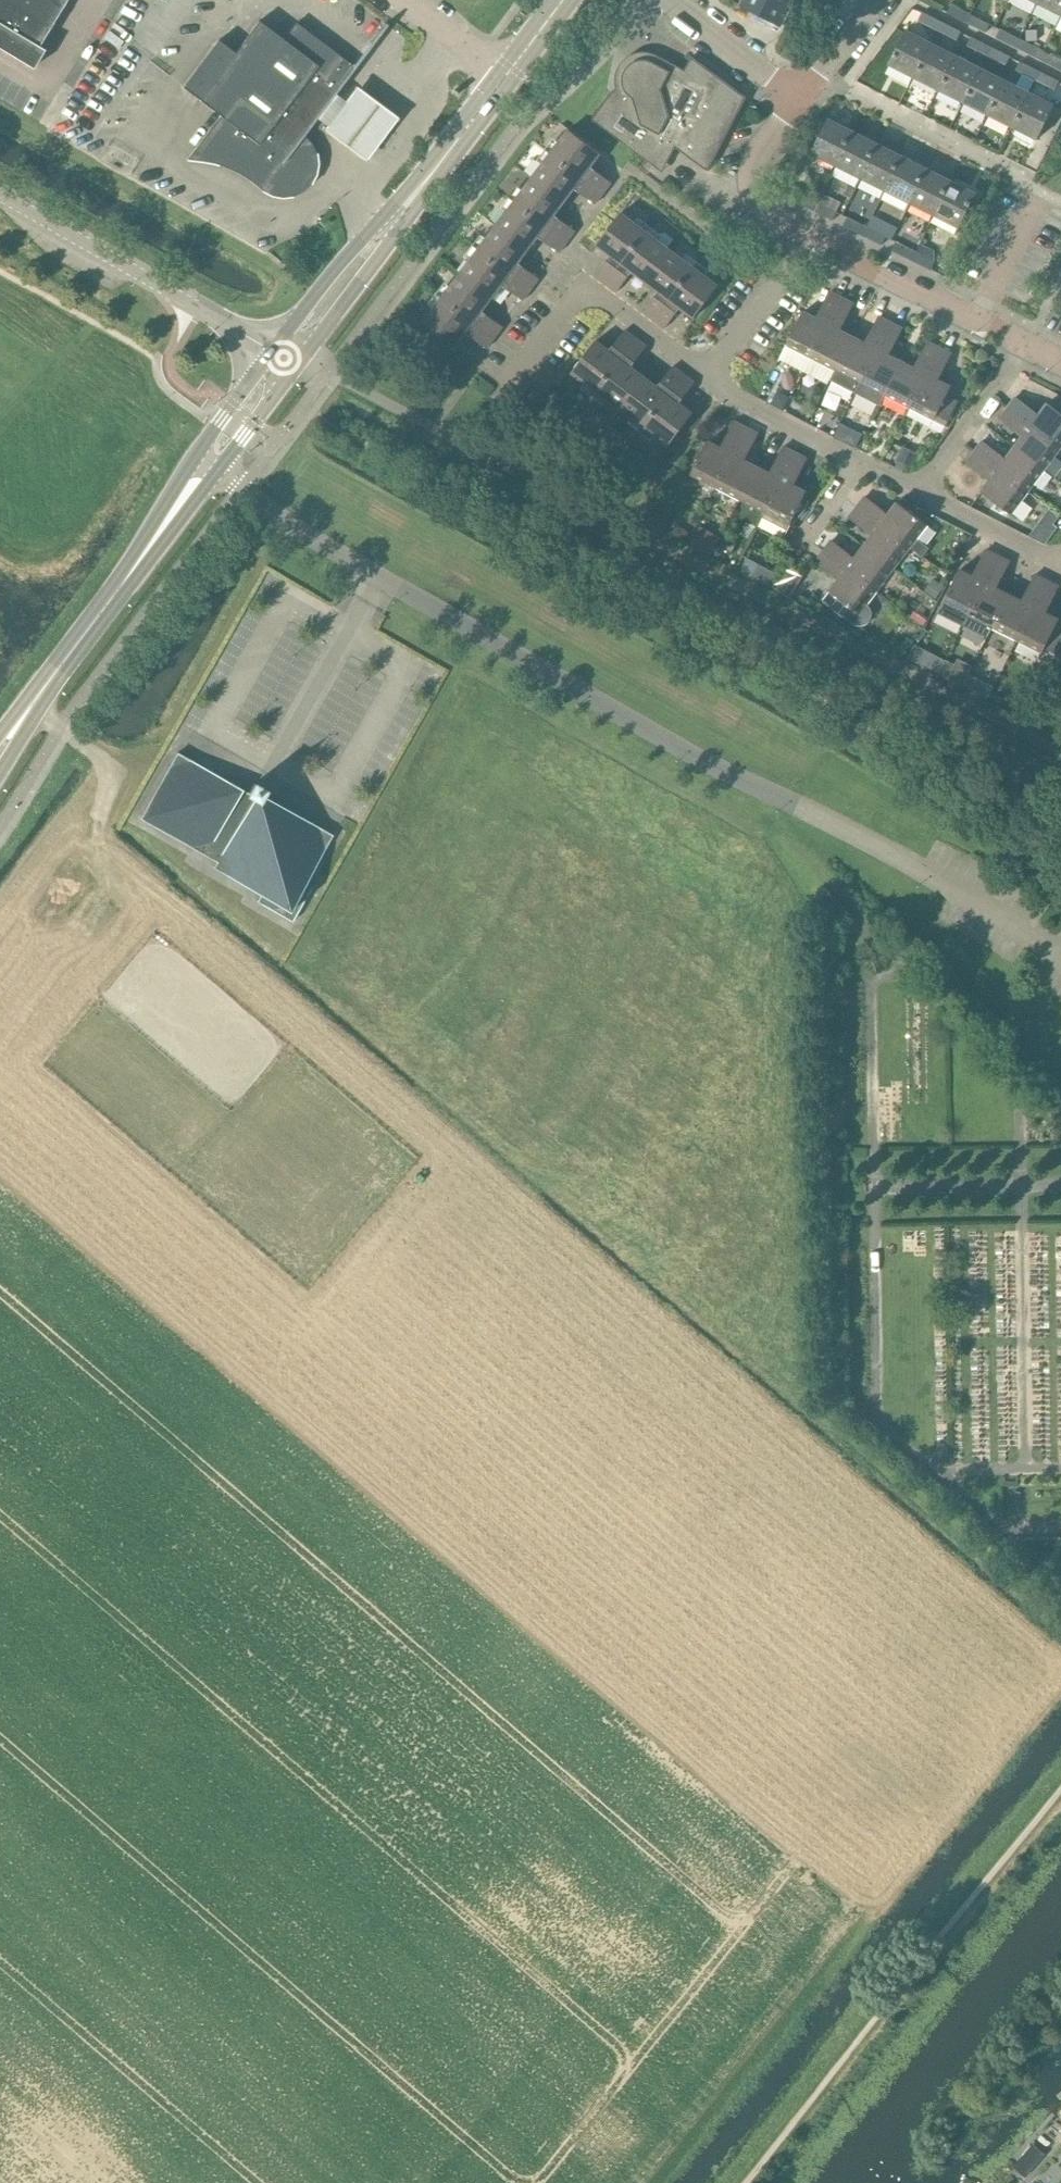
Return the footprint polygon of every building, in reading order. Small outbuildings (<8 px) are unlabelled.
[(67,0),(0,0),(0,43),(35,64),(34,65),(36,65),(45,50),(39,47),(67,0)] [(741,6),(748,9),(749,9),(777,23),(789,0),(744,0),(741,6)] [(1038,4),(1060,16),(1060,0),(1040,0),(1038,4)] [(967,22),(971,14),(952,5),(948,12),(967,22)] [(938,30),(942,22),(923,12),(919,20),(938,30)] [(971,14),(967,22),(987,32),(991,24),(971,14)] [(283,39),(259,21),(235,53),(228,47),(218,40),(184,86),(183,87),(192,94),(224,119),(196,156),(206,157),(213,158),(221,160),(228,163),(235,165),(241,169),(248,173),(254,177),(260,182),(266,187),(274,191),(283,193),(292,192),(300,188),(307,181),(311,173),(313,164),(312,155),(308,147),(301,140),(304,136),(316,120),(325,109),(336,94),(357,66),(358,64),(356,62),(354,65),(353,66),(296,23),(284,38),(283,39)] [(942,22),(938,30),(958,40),(962,32),(942,22)] [(1016,47),(1020,39),(1001,29),(997,37),(1016,47)] [(1038,29),(1026,30),(1026,41),(1038,40),(1038,29)] [(907,30),(890,64),(914,76),(931,42),(907,30)] [(103,38),(118,49),(123,41),(109,31),(103,38)] [(988,55),(992,47),(972,37),(968,45),(988,55)] [(1020,39),(1016,47),(1036,57),(1040,49),(1020,39)] [(931,42),(914,76),(917,78),(938,89),(955,54),(934,44),(931,42)] [(992,47),(988,55),(1007,64),(1011,57),(992,47)] [(679,67),(657,56),(654,54),(649,52),(645,52),(636,53),(632,54),(628,57),(624,60),(620,64),(618,68),(616,73),(616,77),(616,82),(617,88),(593,119),(663,173),(676,149),(708,171),(746,97),(692,57),(685,70),(679,67)] [(955,54),(938,89),(964,102),(981,68),(961,57),(955,54)] [(1050,54),(1046,62),(1060,70),(1060,60),(1050,54)] [(1036,79),(1041,71),(1021,61),(1017,69),(1036,79)] [(988,114),(1006,80),(981,68),(964,102),(988,114)] [(1041,71),(1036,79),(1056,89),(1060,81),(1041,71)] [(1013,127),(1030,92),(1006,80),(988,114),(1013,127)] [(325,109),(316,120),(326,127),(322,132),(365,164),(398,120),(356,89),(346,102),(336,94),(325,109)] [(1030,92),(1013,127),(1038,139),(1055,105),(1030,92)] [(836,166),(854,131),(829,119),(812,154),(836,166)] [(552,152),(551,153),(604,193),(612,182),(592,167),(602,153),(569,129),(552,152)] [(861,179),(878,143),(854,131),(836,166),(861,179)] [(206,157),(196,156),(192,162),(206,163),(221,166),(235,174),(248,180),(261,191),(266,196),(276,199),(286,200),(297,197),(307,191),(313,185),(318,177),(319,167),(318,156),(313,146),(304,136),(301,140),(308,147),(312,155),(313,164),(311,173),(307,181),(300,188),(292,192),(283,193),(274,191),(266,187),(260,182),(254,177),(248,173),(241,169),(235,165),(228,163),(221,160),(213,158),(206,157)] [(885,191),(903,156),(878,143),(861,179),(885,191)] [(551,153),(534,176),(567,200),(575,188),(596,203),(604,193),(551,153)] [(910,203),(927,168),(903,156),(885,191),(910,203)] [(921,181),(910,203),(933,215),(950,181),(951,180),(927,168),(921,181)] [(555,215),(567,200),(534,176),(515,201),(568,240),(576,231),(555,215)] [(950,181),(933,215),(934,216),(960,229),(977,193),(952,180),(951,180),(950,181)] [(814,211),(819,202),(799,192),(795,201),(814,211)] [(819,202),(814,211),(834,220),(838,212),(837,211),(841,203),(823,194),(819,202)] [(560,252),(568,240),(515,201),(496,226),(529,250),(539,236),(560,252)] [(606,262),(596,275),(607,284),(647,231),(622,213),(598,245),(612,255),(606,262)] [(863,235),(868,226),(866,225),(865,226),(848,217),(844,225),(863,235)] [(519,263),(529,250),(496,226),(479,250),(532,288),(539,278),(519,263)] [(868,226),(863,235),(883,245),(887,236),(868,226)] [(647,231),(607,284),(618,292),(633,271),(647,282),(671,250),(651,234),(647,231)] [(912,260),(917,251),(897,241),(893,250),(912,260)] [(917,251),(912,260),(932,270),(936,261),(934,260),(934,251),(920,244),(917,251)] [(524,300),(532,288),(479,250),(461,273),(493,297),(503,284),(524,300)] [(660,291),(644,312),(655,319),(694,267),(673,251),(671,250),(647,282),(660,291)] [(694,267),(655,319),(656,320),(666,328),(681,307),(695,317),(719,285),(697,269),(694,267)] [(461,273),(442,298),(495,338),(496,336),(504,326),(483,311),(493,297),(461,273)] [(804,311),(787,346),(811,358),(841,297),(830,292),(817,318),(804,311)] [(841,297),(811,358),(813,359),(835,370),(852,336),(842,330),(854,304),(843,298),(841,297)] [(442,298),(424,322),(457,346),(467,332),(487,348),(495,338),(442,298)] [(835,370),(830,380),(832,381),(856,393),(891,323),(879,317),(868,338),(866,343),(854,337),(852,336),(835,370)] [(886,396),(903,362),(890,355),(903,329),(891,323),(856,393),(880,406),(886,396)] [(598,391),(637,338),(626,330),(611,350),(597,340),(573,372),(598,391)] [(637,338),(598,391),(622,409),(646,377),(632,367),(648,346),(637,338)] [(910,408),(940,348),(928,342),(915,368),(903,362),(886,396),(910,408)] [(940,348),(910,408),(935,421),(946,427),(959,402),(947,396),(952,387),(939,380),(942,375),(952,354),(940,348)] [(646,377),(622,409),(645,427),(685,374),(674,366),(659,387),(647,377),(646,377)] [(685,374),(645,427),(647,428),(670,445),(672,441),(694,413),(680,403),(696,382),(685,374)] [(777,391),(771,403),(783,410),(790,397),(777,391)] [(1060,446),(1060,412),(1049,403),(1041,414),(1017,397),(1009,407),(1060,446)] [(1060,451),(1060,446),(1009,407),(1001,418),(1024,436),(1016,447),(1046,470),(1060,451)] [(820,429),(820,430),(832,436),(832,435),(839,423),(827,416),(820,429)] [(709,441),(692,474),(716,487),(747,427),(735,421),(722,447),(709,441)] [(740,499),(758,465),(746,460),(760,433),(747,427),(716,487),(740,499)] [(1046,470),(1016,447),(1007,458),(984,441),(975,452),(1030,492),(1046,470)] [(902,445),(894,461),(910,469),(918,453),(902,445)] [(758,465),(740,499),(766,511),(796,452),(785,446),(771,472),(758,465)] [(766,511),(763,516),(765,517),(773,521),(782,526),(789,529),(791,524),(795,517),(797,513),(800,514),(799,516),(800,517),(804,513),(807,507),(809,500),(808,500),(807,502),(803,501),(808,491),(795,485),(809,458),(796,452),(766,511)] [(1013,515),(1030,492),(975,452),(967,462),(991,480),(982,491),(1013,515)] [(858,506),(912,547),(924,556),(930,548),(918,539),(929,525),(898,502),(890,514),(866,496),(858,506)] [(896,569),(912,547),(858,506),(850,517),(873,535),(865,546),(896,569)] [(1049,508),(1043,516),(1053,524),(1060,516),(1049,508)] [(671,536),(671,537),(683,544),(684,542),(689,532),(677,525),(671,536)] [(690,546),(690,547),(710,557),(711,556),(721,537),(700,526),(690,546)] [(724,536),(718,549),(731,555),(737,543),(724,536)] [(896,569),(865,546),(856,557),(833,540),(825,550),(879,591),(896,569)] [(961,569),(939,613),(964,625),(999,555),(987,549),(974,575),(961,569)] [(868,605),(879,591),(825,550),(816,561),(840,579),(823,600),(854,623),(858,626),(862,626),(867,624),(871,621),(873,617),(873,612),(871,607),(868,605)] [(992,628),(1010,594),(998,587),(1011,561),(999,555),(964,625),(964,626),(965,624),(967,628),(984,635),(989,635),(992,628)] [(746,558),(740,571),(752,577),(758,564),(746,558)] [(787,565),(774,587),(789,597),(803,575),(787,565)] [(1010,594),(992,628),(1016,640),(1047,579),(1036,574),(1023,600),(1010,594)] [(933,579),(925,590),(935,598),(944,587),(933,579)] [(1016,640),(1018,641),(1043,653),(1046,647),(1059,654),(1060,652),(1060,623),(1059,621),(1060,618),(1047,611),(1060,586),(1048,580),(1047,579),(1016,640)] [(924,593),(919,601),(932,610),(937,602),(924,593)] [(915,610),(911,617),(924,626),(929,618),(915,610)] [(914,644),(907,658),(917,663),(924,649),(914,644)] [(946,659),(939,673),(948,678),(955,664),(946,659)] [(981,680),(976,690),(988,697),(993,686),(981,680)] [(177,752),(140,818),(216,862),(213,868),(260,895),(256,902),(292,922),(313,886),(306,882),(333,835),(262,795),(265,789),(264,788),(261,793),(257,791),(253,789),(256,784),(254,783),(248,793),(177,752)] [(1024,2175),(1042,2153),(1032,2144),(1013,2166),(1024,2175)]
